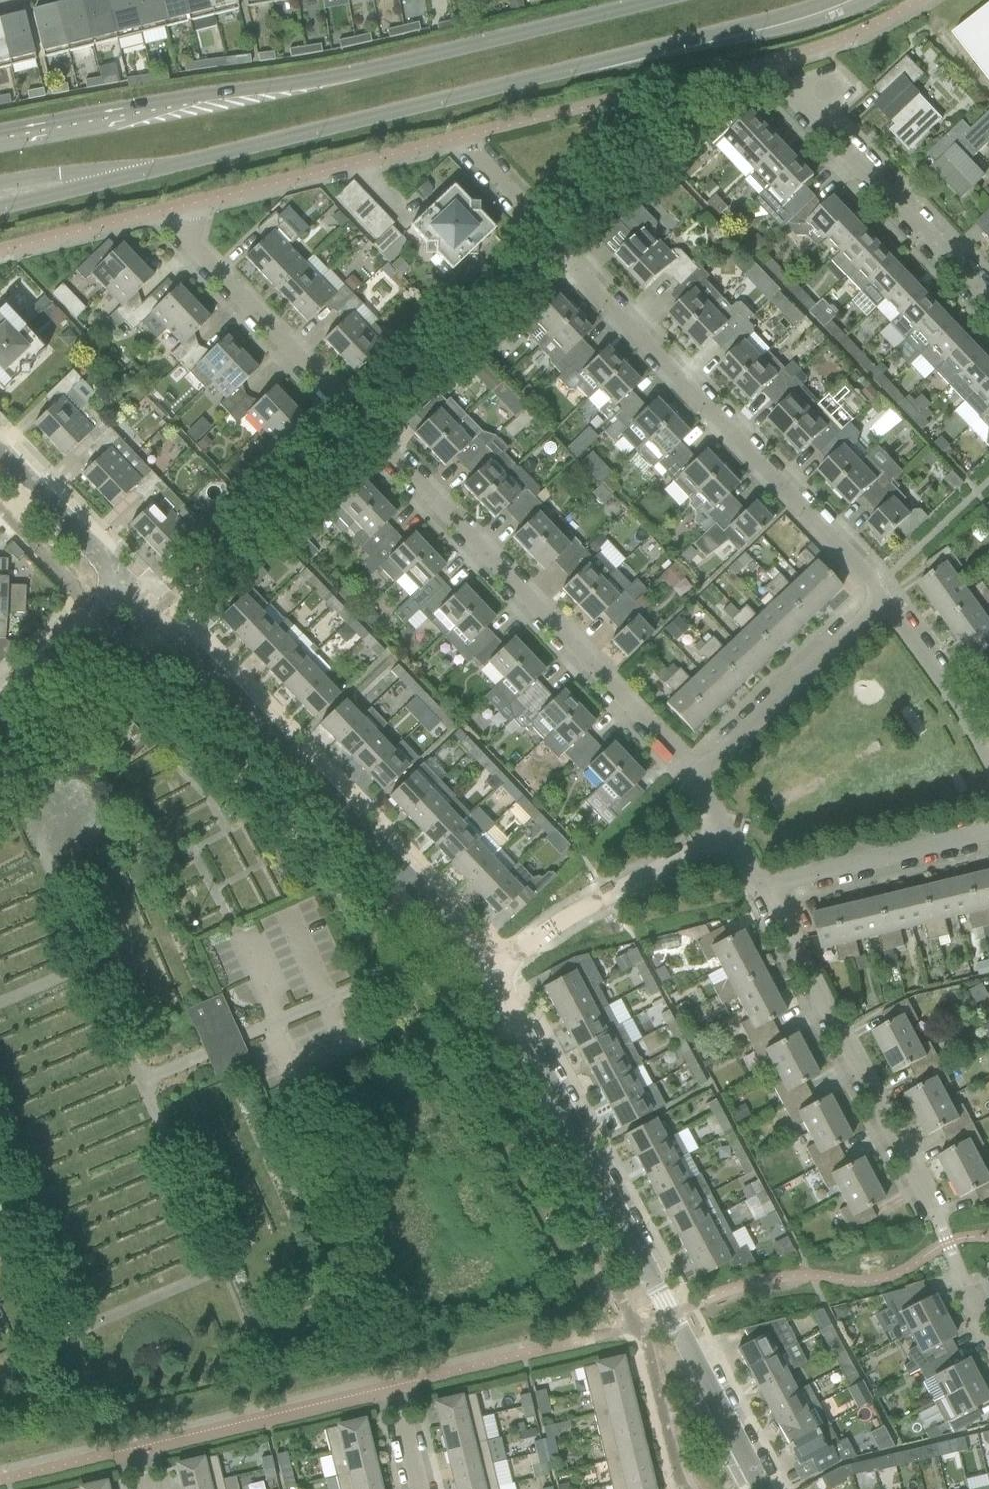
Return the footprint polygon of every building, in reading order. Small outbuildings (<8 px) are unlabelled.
[(81,1),(92,45),(117,39),(107,0),(83,0),(81,1)] [(117,39),(141,33),(133,0),(107,0),(117,39)] [(141,33),(165,27),(158,0),(133,0),(141,33)] [(165,27),(189,21),(184,0),(158,0),(165,27)] [(210,0),(184,0),(189,21),(214,15),(210,0)] [(214,15),(238,9),(236,0),(210,0),(214,15)] [(508,3),(511,14),(524,10),(521,0),(519,0),(508,3)] [(81,1),(57,7),(68,51),(92,45),(81,1)] [(952,33),(988,80),(988,5),(952,33)] [(68,51),(57,7),(32,13),(43,58),(68,51)] [(11,66),(36,60),(24,15),(0,21),(0,23),(11,66)] [(452,20),(436,24),(438,32),(454,28),(452,20)] [(418,22),(402,26),(404,34),(420,30),(418,22)] [(0,23),(0,68),(11,66),(0,23)] [(404,34),(402,26),(387,30),(389,38),(404,34)] [(354,37),(356,45),(371,42),(370,34),(354,37)] [(356,45),(354,37),(338,41),(340,49),(356,45)] [(320,44),(305,47),(306,55),(322,52),(320,44)] [(306,55),(305,47),(289,49),(290,57),(306,55)] [(259,62),(275,60),(274,52),(258,54),(259,62)] [(235,65),(251,63),(250,55),(234,57),(235,65)] [(925,74),(907,56),(874,88),(883,97),(876,104),(896,125),(890,130),(909,150),(942,119),(912,86),(925,74)] [(215,59),(200,61),(201,69),(217,67),(215,59)] [(201,69),(200,61),(184,64),(185,72),(201,69)] [(167,72),(151,75),(152,83),(168,81),(167,72)] [(112,75),(101,77),(102,85),(118,82),(116,74),(112,75)] [(151,75),(135,77),(136,86),(148,84),(152,83),(151,75)] [(102,85),(101,77),(85,80),(86,88),(102,85)] [(52,95),(68,92),(66,84),(50,87),(52,95)] [(28,99),(44,96),(43,88),(27,91),(28,99)] [(10,103),(9,95),(0,96),(0,105),(10,103)] [(740,154),(768,127),(752,111),(733,129),(724,121),(706,138),(715,148),(725,138),(740,154)] [(927,154),(937,164),(929,171),(938,181),(942,177),(962,197),(984,176),(970,161),(988,143),(988,112),(971,129),(963,120),(927,154)] [(783,143),(768,127),(740,154),(755,170),(783,143)] [(783,143),(755,170),(745,179),(760,195),(761,196),(799,160),(783,143)] [(760,195),(759,197),(786,225),(806,206),(794,195),(805,185),(814,176),(799,160),(761,196),(760,195)] [(428,179),(418,187),(426,197),(432,192),(432,185),(428,179)] [(343,206),(361,189),(353,180),(334,198),(343,206)] [(712,181),(704,189),(709,195),(717,187),(712,181)] [(477,255),(478,245),(494,229),(478,212),(469,212),(469,203),(453,186),(410,227),(426,244),(435,244),(435,254),(451,271),(468,255),(477,255)] [(361,189),(343,206),(351,215),(369,198),(361,189)] [(713,210),(722,201),(716,195),(707,204),(713,210)] [(806,206),(786,225),(796,236),(808,236),(818,227),(827,236),(850,214),(842,205),(834,196),(824,206),(815,197),(806,206)] [(369,198),(351,215),(359,224),(378,206),(369,198)] [(722,201),(713,210),(719,216),(728,207),(722,201)] [(657,222),(638,202),(619,221),(634,238),(615,256),(630,273),(661,243),(654,235),(657,222)] [(378,206),(359,224),(368,232),(386,215),(378,206)] [(331,218),(340,228),(348,221),(338,211),(331,218)] [(298,238),(283,222),(284,222),(275,212),(256,230),(265,238),(245,257),(261,274),(288,247),(298,238)] [(859,223),(850,214),(827,236),(842,251),(869,226),(862,219),(859,223)] [(386,215),(368,232),(376,241),(391,226),(394,224),(386,215)] [(391,226),(376,241),(372,245),(382,255),(401,237),(391,226)] [(842,251),(842,252),(833,260),(848,276),(880,245),(871,236),(875,233),(869,226),(842,251)] [(758,234),(746,245),(755,255),(761,250),(768,244),(758,234)] [(670,252),(661,243),(630,273),(646,289),(666,270),(681,286),(699,269),(681,250),(672,250),(670,252)] [(106,290),(137,260),(121,244),(102,262),(93,254),(75,271),(84,281),(91,274),(106,290)] [(888,254),(880,245),(848,276),(863,291),(872,283),(899,257),(892,250),(888,254)] [(304,263),(288,247),(261,274),(276,290),(304,263)] [(905,264),(899,257),(872,283),(863,291),(878,307),(886,298),(910,276),(901,267),(905,264)] [(400,258),(391,265),(401,276),(409,269),(400,258)] [(772,259),(765,265),(773,274),(780,267),(772,259)] [(137,260),(106,290),(121,305),(114,312),(123,321),(141,304),(133,295),(137,292),(153,277),(137,260)] [(387,262),(378,271),(386,280),(395,271),(387,262)] [(304,263),(276,290),(291,306),(319,279),(304,263)] [(757,265),(745,276),(756,288),(767,276),(757,265)] [(699,269),(681,286),(671,296),(675,293),(683,301),(669,314),(686,331),(721,298),(722,297),(706,280),(710,276),(701,267),(699,269)] [(352,275),(343,283),(353,292),(361,284),(352,275)] [(910,276),(886,298),(901,314),(928,288),(922,282),(918,285),(910,276)] [(335,312),(353,295),(344,286),(334,295),(319,279),(291,306),(307,322),(326,303),(335,312)] [(793,281),(786,287),(795,296),(801,290),(793,281)] [(61,285),(52,294),(60,302),(69,293),(61,285)] [(141,304),(123,321),(133,331),(151,313),(166,329),(194,302),(178,286),(159,304),(150,296),(141,304)] [(928,288),(901,314),(891,324),(906,339),(916,330),(939,308),(931,299),(935,295),(928,288)] [(801,290),(795,296),(803,305),(810,299),(801,290)] [(780,292),(770,301),(778,309),(787,300),(780,292)] [(353,295),(335,312),(343,321),(323,340),(339,356),(374,324),(373,323),(366,329),(352,314),(362,304),(353,295)] [(530,330),(536,324),(548,338),(576,311),(569,304),(566,304),(558,295),(545,308),(538,300),(541,297),(540,296),(518,317),(530,330)] [(43,296),(37,302),(43,309),(50,303),(43,296)] [(731,309),(721,298),(686,331),(702,349),(716,336),(724,345),(749,322),(755,316),(743,303),(737,303),(731,309)] [(194,302),(166,329),(181,344),(171,354),(180,363),(198,346),(190,337),(193,334),(210,319),(194,302)] [(2,391),(46,349),(4,306),(0,310),(0,389),(2,391)] [(430,307),(421,315),(427,321),(435,313),(430,307)] [(948,316),(939,308),(916,330),(931,345),(958,320),(952,313),(948,316)] [(583,318),(576,311),(548,338),(538,347),(549,359),(549,363),(560,374),(557,378),(557,379),(586,351),(578,342),(591,330),(583,322),(583,318)] [(114,312),(107,318),(116,328),(123,321),(114,312)] [(822,312),(816,318),(825,327),(831,321),(822,312)] [(931,346),(922,355),(936,370),(946,361),(969,339),(961,330),(965,326),(958,320),(931,345),(931,346)] [(831,321),(825,327),(833,337),(840,330),(831,321)] [(749,322),(724,345),(732,353),(719,366),(736,383),(769,352),(769,351),(770,350),(754,334),(754,327),(749,322)] [(374,324),(339,356),(355,373),(375,354),(383,363),(401,345),(392,336),(385,328),(382,329),(380,330),(374,324)] [(198,346),(180,363),(189,373),(204,389),(211,382),(242,352),(226,336),(210,352),(207,355),(198,346)] [(969,339),(946,361),(936,370),(951,386),(988,351),(981,344),(978,348),(969,339)] [(852,344),(846,350),(854,359),(861,353),(852,344)] [(586,351),(557,379),(568,389),(573,389),(576,387),(587,399),(625,363),(618,355),(615,355),(607,347),(594,359),(586,351)] [(988,351),(951,386),(966,402),(988,380),(988,352),(988,351)] [(242,352),(211,382),(226,398),(219,404),(221,406),(228,414),(246,396),(238,388),(241,384),(258,369),(242,352)] [(786,369),(769,352),(736,383),(752,401),(765,388),(774,397),(801,371),(800,370),(792,379),(784,370),(786,369)] [(861,353),(854,359),(863,368),(869,362),(861,353)] [(478,357),(467,367),(475,376),(486,365),(478,357)] [(625,363),(587,399),(609,421),(613,417),(616,420),(635,402),(627,394),(640,382),(632,374),(632,370),(625,363)] [(72,370),(63,379),(45,396),(53,405),(33,424),(49,440),(77,414),(62,398),(78,383),(79,377),(72,370)] [(801,371),(774,397),(782,406),(769,418),(785,436),(818,406),(820,403),(803,385),(806,383),(806,377),(801,371)] [(882,375),(875,381),(884,390),(890,384),(882,375)] [(966,402),(980,418),(988,409),(988,380),(966,402)] [(501,382),(490,392),(515,418),(526,408),(501,382)] [(890,384),(884,390),(893,399),(899,393),(890,384)] [(869,385),(860,394),(870,403),(879,395),(869,385)] [(246,396),(228,414),(237,424),(247,414),(262,429),(290,403),(274,386),(258,402),(255,405),(246,396)] [(135,387),(123,399),(132,408),(144,396),(135,387)] [(448,398),(445,401),(438,394),(415,416),(415,417),(418,414),(426,422),(413,434),(429,450),(465,416),(448,398)] [(880,396),(871,405),(880,414),(889,405),(880,396)] [(635,402),(616,420),(604,432),(613,441),(620,434),(636,451),(674,414),(667,407),(664,407),(656,398),(643,411),(635,402)] [(306,419),(290,403),(262,429),(277,445),(267,455),(276,464),(294,447),(286,438),(306,419)] [(158,404),(155,407),(165,417),(168,414),(158,404)] [(818,406),(785,436),(802,453),(815,440),(824,449),(842,432),(818,406)] [(905,413),(914,422),(920,415),(912,407),(905,413)] [(526,409),(519,416),(527,424),(534,417),(526,409)] [(980,418),(988,428),(988,409),(980,418)] [(92,430),(77,414),(49,440),(65,457),(85,438),(93,447),(111,429),(102,420),(92,430)] [(674,414),(636,451),(652,467),(657,463),(665,472),(684,454),(676,446),(689,433),(681,425),(682,422),(674,414)] [(923,431),(929,425),(920,415),(914,422),(923,431)] [(465,416),(429,450),(445,467),(457,455),(466,464),(496,437),(481,432),(465,416)] [(842,432),(824,449),(832,458),(818,470),(835,488),(861,463),(849,451),(858,442),(861,434),(851,424),(842,432)] [(193,426),(186,433),(195,442),(202,435),(193,426)] [(97,459),(81,474),(97,491),(135,455),(120,439),(111,429),(93,447),(94,448),(101,456),(97,459)] [(205,436),(196,444),(202,451),(211,443),(205,436)] [(496,437),(466,464),(475,474),(463,486),(478,502),(516,467),(502,453),(507,449),(496,437)] [(950,447),(941,438),(935,444),(944,453),(944,452),(949,448),(950,447)] [(583,451),(574,441),(567,448),(576,458),(582,452),(583,451)] [(684,454),(665,472),(680,487),(686,482),(695,492),(724,466),(717,458),(713,458),(705,450),(692,462),(684,454)] [(930,452),(922,460),(930,469),(938,460),(930,452)] [(135,455),(97,491),(113,507),(129,492),(133,489),(139,496),(141,497),(159,480),(150,470),(135,455)] [(861,463),(835,488),(851,505),(865,492),(873,502),(892,484),(903,473),(894,464),(884,474),(868,457),(861,463)] [(724,466),(695,492),(688,499),(690,501),(689,505),(696,513),(694,522),(705,533),(733,506),(725,497),(738,485),(730,477),(731,473),(724,466)] [(516,467),(478,502),(494,519),(507,507),(516,516),(534,498),(540,493),(537,491),(539,489),(518,467),(517,468),(516,467)] [(585,479),(585,488),(594,488),(594,479),(585,479)] [(145,510),(129,525),(145,541),(173,515),(183,505),(168,489),(159,480),(141,497),(142,499),(149,506),(145,510)] [(354,522),(380,497),(364,481),(352,493),(344,485),(347,482),(346,480),(320,506),(328,516),(334,523),(338,519),(347,528),(354,522)] [(892,484),(873,502),(881,510),(868,522),(875,530),(871,533),(881,544),(885,540),(898,528),(907,537),(928,518),(921,511),(912,510),(909,514),(901,505),(907,499),(892,484)] [(354,522),(362,530),(352,540),(369,558),(392,535),(383,526),(396,514),(380,497),(354,522)] [(512,537),(528,554),(553,530),(538,514),(543,508),(534,498),(516,516),(524,525),(512,537)] [(741,514),(733,506),(705,533),(712,540),(715,538),(716,539),(719,537),(725,543),(730,544),(733,541),(735,533),(745,544),(759,531),(774,517),(767,509),(762,509),(754,502),(741,514)] [(173,515),(145,541),(161,558),(180,539),(189,548),(218,520),(209,511),(201,518),(195,518),(183,505),(173,515)] [(553,530),(528,554),(543,570),(552,562),(556,558),(565,568),(583,550),(574,541),(567,533),(561,538),(553,530)] [(369,558),(361,566),(370,576),(375,571),(378,574),(382,571),(394,583),(403,574),(404,575),(430,550),(414,533),(401,545),(392,535),(369,558)] [(601,535),(589,547),(595,553),(599,550),(607,541),(601,535)] [(24,554),(13,543),(6,550),(17,560),(24,554)] [(811,543),(805,549),(816,561),(822,556),(811,543)] [(690,547),(680,556),(688,564),(697,555),(690,547)] [(930,605),(962,582),(955,572),(962,566),(949,547),(924,564),(931,574),(918,584),(932,602),(929,604),(930,605)] [(314,548),(305,557),(309,561),(318,553),(314,548)] [(799,578),(826,606),(827,605),(825,603),(841,588),(816,561),(805,549),(796,557),(808,569),(799,578)] [(418,590),(393,614),(404,624),(407,622),(418,610),(423,606),(442,588),(433,578),(436,575),(445,566),(430,550),(404,575),(418,590)] [(583,550),(565,568),(574,577),(561,589),(577,606),(603,581),(615,570),(599,554),(592,559),(583,550)] [(744,553),(728,569),(735,576),(751,560),(744,553)] [(0,559),(0,599),(25,600),(26,586),(6,585),(7,559),(0,559)] [(674,563),(660,576),(672,588),(686,575),(674,563)] [(258,565),(249,574),(258,583),(267,574),(258,565)] [(321,585),(313,576),(306,569),(299,575),(315,591),(321,585)] [(603,581),(577,606),(593,622),(605,610),(614,620),(633,602),(640,596),(646,590),(636,580),(629,586),(615,570),(603,581)] [(228,610),(219,618),(235,636),(260,612),(245,596),(258,583),(249,574),(219,601),(228,610)] [(779,574),(771,581),(807,620),(819,609),(821,612),(826,606),(799,578),(790,586),(779,574)] [(807,620),(771,581),(763,588),(775,600),(766,609),(793,638),(799,632),(797,630),(807,620)] [(969,592),(962,582),(930,605),(934,611),(937,609),(946,621),(988,590),(983,582),(969,592)] [(321,585),(315,591),(331,608),(337,602),(321,585)] [(442,588),(423,606),(418,610),(442,635),(444,634),(445,635),(479,602),(463,585),(451,597),(442,588)] [(946,621),(955,634),(952,636),(957,642),(988,619),(981,609),(988,603),(988,591),(988,590),(946,621)] [(633,602),(614,620),(623,629),(610,641),(627,658),(653,633),(637,617),(649,605),(640,596),(633,602)] [(0,599),(0,639),(5,639),(6,613),(25,613),(25,600),(0,599)] [(337,602),(331,608),(346,624),(353,618),(337,602)] [(479,602),(445,635),(446,636),(444,638),(468,663),(473,658),(492,640),(483,630),(495,618),(479,602)] [(793,638),(766,609),(757,617),(746,605),(738,613),(774,651),(786,641),(788,643),(793,638)] [(731,606),(724,613),(730,620),(738,613),(731,606)] [(370,608),(361,617),(370,626),(379,617),(370,608)] [(276,628),(260,612),(235,636),(251,652),(276,628)] [(774,651),(738,613),(730,620),(742,632),(733,641),(760,669),(766,663),(764,661),(774,651)] [(353,618),(346,624),(362,641),(369,635),(353,618)] [(676,618),(665,629),(676,640),(687,629),(676,618)] [(276,628),(251,652),(267,668),(302,635),(293,626),(292,627),(285,619),(276,628)] [(988,619),(957,642),(957,643),(960,641),(973,659),(986,650),(988,654),(988,619)] [(345,625),(336,634),(345,644),(355,634),(345,625)] [(311,645),(302,635),(267,668),(282,685),(315,654),(309,648),(311,645)] [(385,652),(369,635),(362,641),(378,658),(385,652)] [(501,649),(492,640),(473,658),(482,668),(488,663),(503,679),(529,654),(513,637),(501,649)] [(760,669),(733,641),(724,649),(712,637),(705,644),(741,683),(752,672),(754,675),(760,669)] [(14,649),(9,643),(1,651),(6,656),(14,649)] [(741,683),(705,644),(697,651),(709,664),(700,672),(727,700),(732,695),(730,693),(741,683)] [(330,671),(315,654),(282,685),(298,701),(323,678),(330,671)] [(503,679),(492,689),(508,706),(512,720),(541,692),(532,683),(545,671),(529,654),(503,679)] [(661,664),(653,673),(661,682),(669,673),(661,664)] [(400,680),(406,674),(397,665),(391,671),(400,680)] [(679,668),(672,676),(708,714),(719,704),(721,706),(727,700),(700,672),(691,681),(679,668)] [(406,674),(400,680),(415,697),(422,691),(406,674)] [(708,714),(672,676),(664,683),(675,695),(666,704),(693,733),(699,727),(697,725),(708,714)] [(339,695),(323,678),(298,701),(314,718),(339,695)] [(541,692),(512,720),(520,728),(531,728),(543,741),(553,731),(579,706),(563,690),(550,702),(541,692)] [(437,707),(422,691),(415,697),(431,713),(437,707)] [(125,707),(133,700),(126,693),(119,700),(125,707)] [(336,741),(360,717),(344,700),(320,724),(336,741)] [(595,723),(579,706),(553,731),(562,741),(556,746),(572,763),(591,745),(582,735),(595,723)] [(446,716),(437,707),(431,713),(447,730),(454,724),(446,716)] [(370,708),(360,717),(336,741),(351,757),(376,734),(386,725),(370,708)] [(146,729),(147,729),(153,723),(144,712),(137,719),(146,729)] [(120,727),(133,741),(142,733),(129,719),(120,727)] [(376,734),(351,757),(367,774),(401,741),(392,750),(376,734)] [(469,753),(475,747),(466,738),(460,744),(469,753)] [(418,759),(401,741),(367,774),(383,791),(408,767),(409,768),(418,759)] [(601,754),(591,745),(572,763),(582,773),(587,768),(603,784),(629,759),(613,742),(601,754)] [(475,747),(469,753),(484,769),(491,763),(484,756),(475,747)] [(629,759),(603,784),(612,793),(606,799),(613,805),(608,810),(616,819),(644,793),(643,792),(639,795),(632,787),(645,775),(629,759)] [(413,772),(413,773),(389,797),(405,813),(439,781),(422,763),(413,772)] [(491,763),(484,769),(500,786),(506,780),(491,763)] [(506,780),(500,786),(516,802),(522,796),(506,780)] [(455,798),(439,781),(405,813),(421,830),(455,798)] [(538,813),(522,796),(516,802),(532,819),(538,813)] [(455,798),(421,830),(436,847),(469,815),(454,799),(455,798)] [(547,822),(538,813),(532,819),(540,828),(547,822)] [(436,847),(452,863),(475,841),(476,841),(484,833),(485,832),(469,815),(436,847)] [(563,854),(572,844),(554,828),(545,838),(563,854)] [(452,863),(450,864),(466,881),(491,857),(490,856),(499,848),(484,833),(476,841),(475,841),(452,863)] [(506,874),(491,857),(466,881),(482,898),(506,874)] [(506,874),(482,898),(498,915),(507,906),(515,915),(555,877),(551,873),(547,873),(540,878),(538,876),(531,878),(518,864),(506,874)] [(985,869),(986,872),(971,876),(983,927),(988,926),(988,868),(985,869)] [(983,927),(971,876),(956,879),(956,876),(948,878),(957,917),(969,914),(973,930),(983,927)] [(957,917),(948,878),(941,880),(941,883),(926,886),(939,938),(949,936),(945,919),(957,917)] [(911,887),(903,889),(913,927),(925,924),(929,941),(939,938),(926,886),(912,890),(911,887)] [(913,927),(903,889),(896,891),(896,894),(882,897),(894,949),(905,946),(901,930),(913,927)] [(866,898),(859,900),(868,938),(880,935),(884,951),(894,949),(882,897),(867,901),(866,898)] [(868,938),(859,900),(851,901),(852,904),(838,908),(850,959),(860,957),(856,941),(868,938)] [(850,959),(838,908),(823,911),(822,908),(814,910),(823,949),(836,946),(840,962),(850,959)] [(721,968),(756,950),(755,949),(753,950),(742,930),(728,938),(722,927),(696,941),(707,962),(715,957),(721,968)] [(636,949),(625,954),(632,967),(642,961),(636,949)] [(894,949),(884,951),(888,967),(898,965),(894,949)] [(756,950),(721,968),(727,979),(712,987),(717,996),(764,971),(757,958),(760,957),(756,950)] [(584,955),(573,958),(548,971),(554,981),(543,987),(554,1008),(596,986),(600,984),(584,955)] [(663,966),(654,971),(661,984),(670,979),(663,966)] [(639,975),(645,986),(653,981),(647,971),(639,975)] [(764,971),(717,996),(722,1006),(737,998),(742,1009),(777,990),(774,983),(771,985),(764,971)] [(653,981),(645,986),(650,997),(659,992),(653,981)] [(607,1006),(596,986),(554,1008),(565,1028),(607,1006)] [(777,990),(742,1009),(748,1019),(740,1024),(750,1044),(773,1032),(768,1022),(786,1013),(775,993),(778,991),(777,990)] [(228,1011),(221,996),(187,1011),(193,1027),(228,1011)] [(685,999),(673,1006),(678,1015),(690,1009),(685,999)] [(884,1053),(916,1036),(910,1025),(919,1020),(908,999),(881,1013),(887,1024),(873,1032),(884,1053)] [(618,1025),(607,1006),(565,1028),(576,1049),(578,1047),(620,1025),(620,1024),(618,1025)] [(674,1022),(668,1011),(660,1015),(666,1026),(674,1022)] [(685,1042),(674,1022),(666,1026),(676,1046),(685,1042)] [(631,1045),(620,1025),(578,1047),(588,1067),(631,1045)] [(778,1042),(773,1032),(750,1044),(761,1065),(769,1060),(775,1071),(807,1054),(796,1033),(778,1042)] [(922,1046),(916,1036),(884,1053),(895,1074),(913,1064),(918,1074),(941,1062),(930,1042),(922,1046)] [(685,1042),(676,1046),(672,1049),(676,1058),(681,1055),(687,1067),(695,1062),(685,1042)] [(588,1067),(599,1087),(630,1071),(642,1065),(640,1062),(641,1060),(638,1057),(631,1045),(588,1067)] [(807,1054),(775,1071),(781,1082),(772,1086),(783,1106),(806,1095),(800,1084),(818,1075),(807,1054)] [(706,1083),(695,1062),(687,1067),(698,1088),(706,1083)] [(941,1062),(918,1074),(924,1084),(906,1094),(917,1115),(949,1098),(943,1087),(952,1083),(941,1062)] [(599,1087),(610,1107),(640,1092),(652,1085),(642,1065),(630,1071),(599,1087)] [(654,1085),(640,1092),(610,1107),(621,1128),(651,1112),(665,1105),(654,1085)] [(811,1105),(806,1095),(783,1106),(794,1127),(802,1122),(808,1133),(840,1116),(829,1095),(811,1105)] [(955,1109),(949,1098),(917,1115),(928,1136),(946,1126),(951,1136),(974,1125),(963,1104),(955,1109)] [(713,1115),(721,1111),(715,1100),(707,1104),(713,1115)] [(746,1108),(737,1112),(742,1121),(750,1116),(746,1108)] [(721,1111),(713,1115),(724,1135),(732,1131),(721,1111)] [(840,1116),(808,1133),(814,1144),(805,1148),(816,1169),(839,1157),(833,1147),(851,1137),(840,1116)] [(635,1156),(666,1140),(655,1119),(624,1135),(635,1156)] [(974,1125),(951,1136),(957,1146),(938,1156),(950,1177),(982,1160),(976,1149),(985,1145),(974,1125)] [(742,1151),(732,1131),(724,1135),(734,1155),(742,1151)] [(676,1134),(666,1140),(635,1156),(646,1176),(677,1160),(687,1155),(676,1134)] [(742,1151),(734,1155),(740,1166),(748,1162),(742,1151)] [(839,1157),(816,1169),(827,1189),(835,1184),(841,1195),(873,1178),(862,1157),(844,1167),(839,1157)] [(677,1160),(646,1176),(657,1196),(687,1180),(677,1160)] [(982,1160),(950,1177),(961,1198),(975,1191),(981,1202),(988,1197),(988,1170),(987,1171),(982,1160)] [(687,1180),(657,1196),(667,1216),(711,1193),(700,1173),(687,1180)] [(873,1178),(841,1195),(847,1206),(838,1211),(849,1232),(876,1218),(870,1207),(884,1199),(873,1178)] [(756,1195),(763,1191),(758,1180),(750,1184),(756,1195)] [(774,1211),(763,1191),(756,1195),(766,1215),(774,1211)] [(721,1214),(711,1193),(667,1216),(678,1236),(721,1214)] [(774,1211),(766,1215),(759,1219),(765,1230),(772,1227),(780,1223),(774,1211)] [(721,1214),(678,1236),(688,1256),(731,1234),(721,1214)] [(739,1249),(731,1234),(688,1256),(699,1277),(729,1262),(732,1268),(754,1264),(745,1246),(739,1249)] [(786,1237),(777,1242),(785,1257),(794,1252),(786,1237)] [(905,1289),(880,1295),(896,1325),(889,1328),(896,1342),(911,1334),(911,1333),(945,1315),(938,1302),(937,1303),(933,1295),(914,1305),(905,1289)] [(845,1304),(833,1309),(837,1320),(844,1318),(848,1311),(845,1304)] [(822,1309),(810,1312),(815,1323),(826,1317),(822,1309)] [(911,1334),(917,1346),(908,1350),(906,1357),(910,1363),(903,1367),(908,1375),(919,1369),(941,1358),(935,1346),(955,1336),(951,1328),(952,1328),(945,1315),(911,1333),(911,1334)] [(776,1353),(784,1349),(777,1336),(782,1333),(775,1321),(743,1329),(750,1342),(737,1349),(747,1368),(776,1353)] [(836,1336),(825,1341),(829,1350),(840,1344),(836,1336)] [(829,1350),(833,1358),(845,1352),(840,1344),(829,1350)] [(750,1373),(749,1377),(753,1379),(757,1387),(786,1372),(794,1368),(784,1349),(776,1353),(747,1368),(750,1373)] [(588,1392),(628,1382),(622,1358),(582,1367),(588,1392)] [(947,1369),(941,1358),(919,1369),(925,1381),(923,1382),(933,1402),(979,1379),(972,1366),(971,1366),(966,1359),(947,1369)] [(786,1372),(757,1387),(762,1396),(761,1400),(765,1402),(767,1406),(796,1391),(786,1372)] [(845,1380),(849,1388),(860,1382),(856,1374),(845,1380)] [(985,1391),(979,1379),(933,1402),(944,1422),(946,1421),(953,1433),(975,1421),(969,1410),(988,1400),(984,1392),(985,1391)] [(634,1405),(628,1382),(588,1392),(594,1415),(634,1405)] [(849,1388),(848,1389),(858,1407),(870,1401),(864,1389),(860,1382),(849,1388)] [(537,1403),(547,1401),(544,1390),(535,1392),(537,1403)] [(770,1412),(769,1415),(773,1417),(778,1426),(806,1410),(796,1391),(767,1406),(770,1412)] [(441,1427),(481,1417),(475,1393),(435,1403),(441,1427)] [(522,1407),(532,1405),(529,1393),(519,1396),(522,1407)] [(550,1413),(547,1401),(537,1403),(540,1415),(550,1413)] [(806,1410),(778,1426),(779,1428),(782,1435),(781,1438),(783,1442),(787,1444),(788,1445),(828,1424),(818,1404),(806,1410)] [(534,1416),(532,1405),(522,1407),(525,1419),(534,1416)] [(634,1405),(594,1415),(600,1438),(639,1428),(634,1405)] [(487,1441),(481,1417),(441,1427),(447,1450),(487,1441)] [(330,1454),(370,1444),(364,1420),(324,1429),(330,1454)] [(546,1439),(552,1437),(558,1436),(555,1423),(543,1426),(546,1439)] [(828,1424),(788,1445),(796,1461),(798,1465),(810,1458),(818,1472),(839,1461),(831,1447),(838,1443),(828,1424)] [(882,1427),(869,1434),(878,1450),(892,1447),(882,1427)] [(645,1452),(639,1428),(600,1438),(605,1461),(645,1452)] [(525,1431),(520,1432),(521,1440),(531,1438),(529,1430),(525,1431)] [(988,1431),(981,1433),(983,1441),(987,1445),(988,1444),(988,1431)] [(546,1451),(555,1449),(552,1437),(546,1439),(543,1439),(546,1451)] [(963,1437),(955,1439),(958,1452),(966,1450),(963,1437)] [(546,1451),(543,1439),(533,1442),(536,1453),(546,1451)] [(955,1439),(946,1441),(949,1454),(958,1452),(955,1439)] [(487,1441),(447,1450),(452,1473),(492,1464),(487,1441)] [(370,1444),(330,1454),(336,1477),(375,1467),(370,1444)] [(921,1447),(913,1449),(916,1462),(925,1460),(922,1447),(921,1447)] [(555,1449),(546,1451),(548,1462),(558,1460),(555,1449)] [(913,1449),(905,1451),(892,1454),(895,1467),(916,1462),(913,1449)] [(536,1453),(539,1465),(531,1467),(534,1478),(549,1475),(546,1463),(548,1462),(546,1451),(536,1453)] [(279,1466),(289,1463),(286,1452),(276,1454),(279,1466)] [(650,1475),(645,1452),(605,1461),(611,1484),(650,1475)] [(892,1454),(887,1456),(871,1459),(874,1472),(895,1467),(892,1454)] [(223,1480),(217,1455),(177,1465),(183,1488),(223,1480)] [(264,1469),(273,1467),(271,1456),(261,1458),(264,1469)] [(871,1459),(850,1465),(852,1475),(865,1472),(866,1474),(874,1472),(871,1459)] [(279,1466),(284,1488),(285,1488),(295,1487),(289,1463),(279,1466)] [(492,1464),(452,1473),(456,1488),(489,1488),(498,1487),(492,1464)] [(852,1475),(850,1465),(840,1467),(820,1477),(826,1488),(852,1475)] [(276,1478),(273,1467),(264,1469),(266,1481),(276,1478)] [(336,1477),(339,1488),(381,1488),(375,1467),(336,1477)] [(611,1484),(612,1488),(654,1488),(650,1475),(611,1484)] [(223,1480),(183,1488),(225,1488),(223,1480)]
